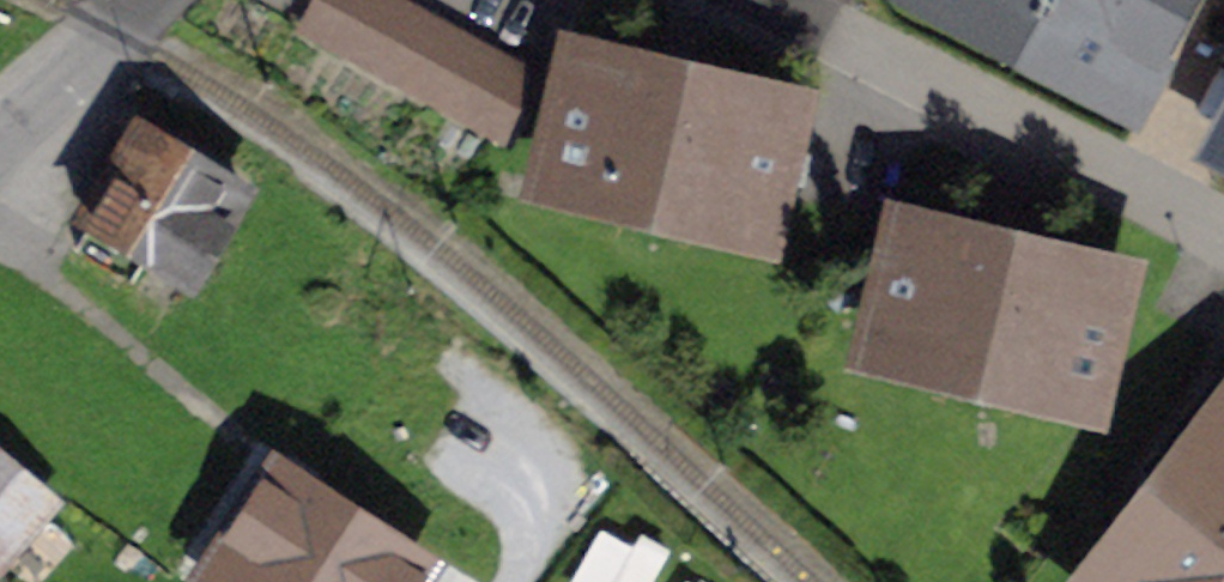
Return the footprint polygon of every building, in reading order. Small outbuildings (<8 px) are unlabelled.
[(308,29),(336,44),(361,0),(324,0),(308,29)] [(387,0),(361,0),(336,44),(364,60),(395,5),(387,0)] [(1125,91),(1173,0),(954,0),(1125,91)] [(393,76),(424,20),(395,5),(364,60),(393,76)] [(452,36),(424,20),(393,76),(421,91),(452,36)] [(481,52),(452,36),(421,91),(450,107),(481,52)] [(509,67),(481,52),(450,107),(478,122),(509,67)] [(789,107),(580,56),(551,179),(613,194),(612,198),(760,229),(789,107)] [(537,83),(509,67),(478,122),(507,138),(537,83)] [(245,200),(129,131),(88,200),(84,209),(96,216),(76,250),(131,284),(149,255),(194,283),(245,200)] [(1115,276),(907,227),(877,349),(1024,388),(1025,384),(1086,399),(1115,276)] [(1102,581),(1223,581),(1223,424),(1102,581)] [(46,502),(0,461),(0,553),(46,502)] [(400,572),(298,506),(249,581),(393,581),(400,572)]
